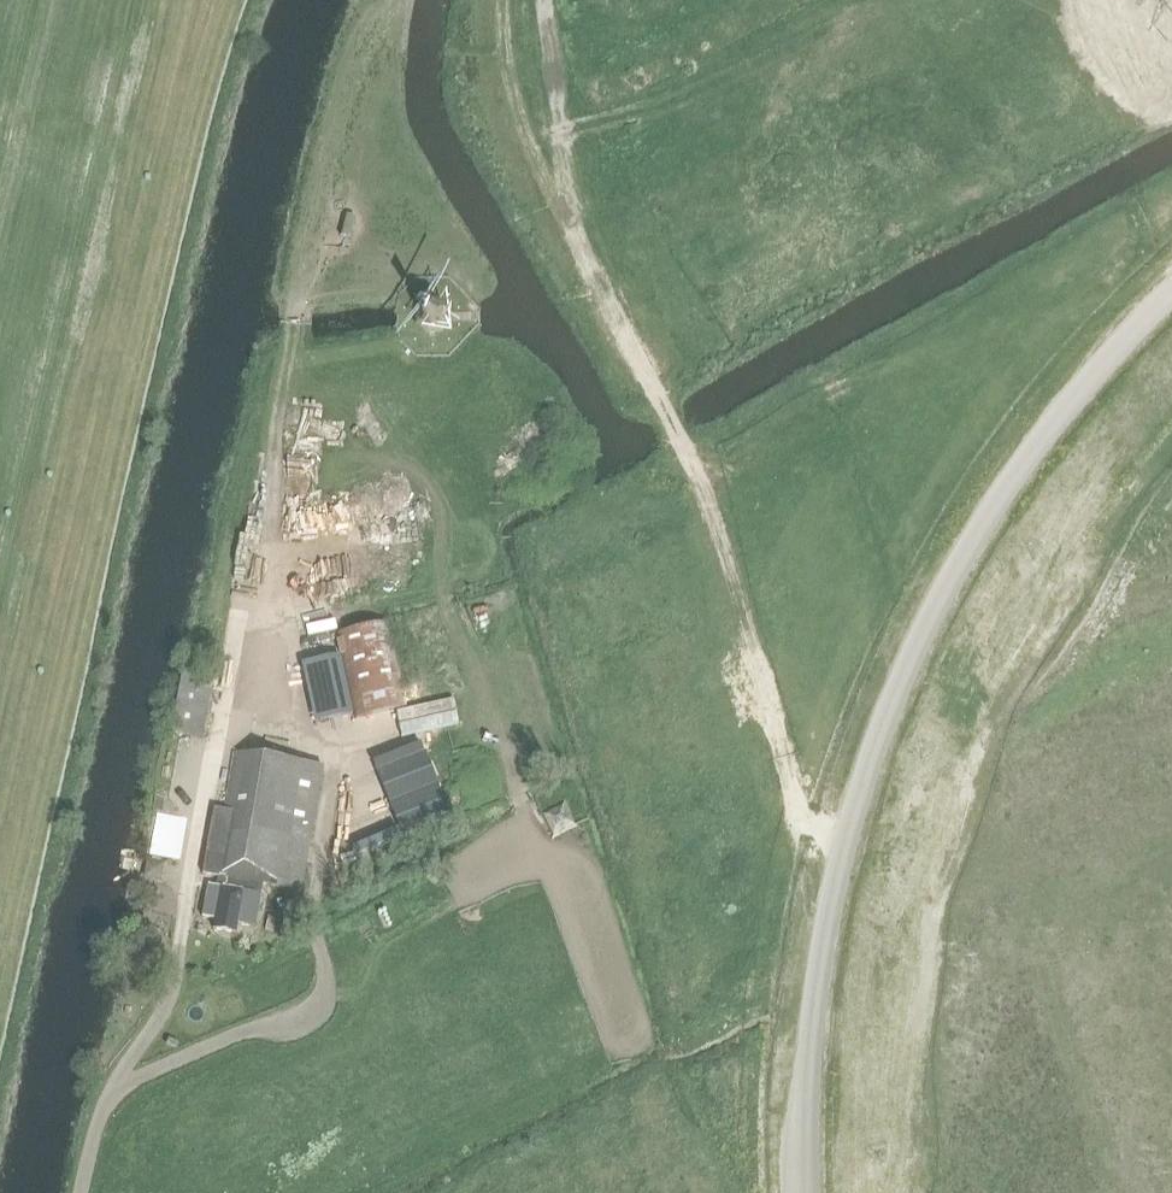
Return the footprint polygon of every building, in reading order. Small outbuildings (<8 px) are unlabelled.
[(447,323),(447,313),(447,311),(438,302),(425,303),(416,311),(416,324),(425,332),(438,332),(447,323)] [(407,708),(389,624),(335,635),(354,720),(407,708)] [(171,732),(202,738),(215,668),(184,662),(171,732)] [(296,697),(299,709),(334,701),(331,688),(296,697)] [(420,750),(481,738),(478,724),(417,736),(420,750)] [(208,885),(202,916),(214,918),(212,930),(235,934),(236,924),(253,927),(259,894),(249,892),(251,882),(300,891),(323,768),(233,752),(215,853),(207,852),(203,873),(218,876),(216,886),(208,885)] [(406,759),(354,769),(361,805),(413,796),(406,759)] [(441,809),(402,820),(406,834),(445,823),(441,809)]
